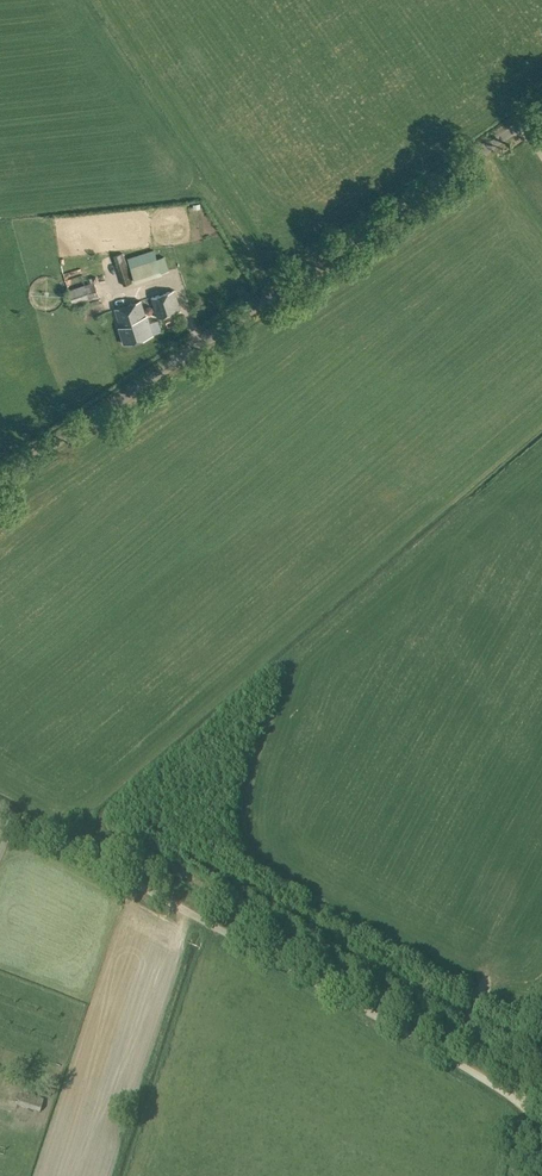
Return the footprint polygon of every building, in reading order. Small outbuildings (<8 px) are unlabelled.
[(128,258),(135,282),(162,274),(162,273),(169,270),(165,256),(151,260),(148,252),(128,258)] [(113,256),(123,285),(133,282),(123,253),(113,256)] [(68,290),(73,305),(99,297),(94,281),(68,290)] [(151,297),(157,318),(181,310),(174,289),(151,297)] [(120,329),(124,343),(153,334),(148,318),(146,318),(141,300),(115,309),(121,327),(119,327),(120,329)] [(16,1106),(39,1113),(43,1100),(20,1093),(16,1106)]
